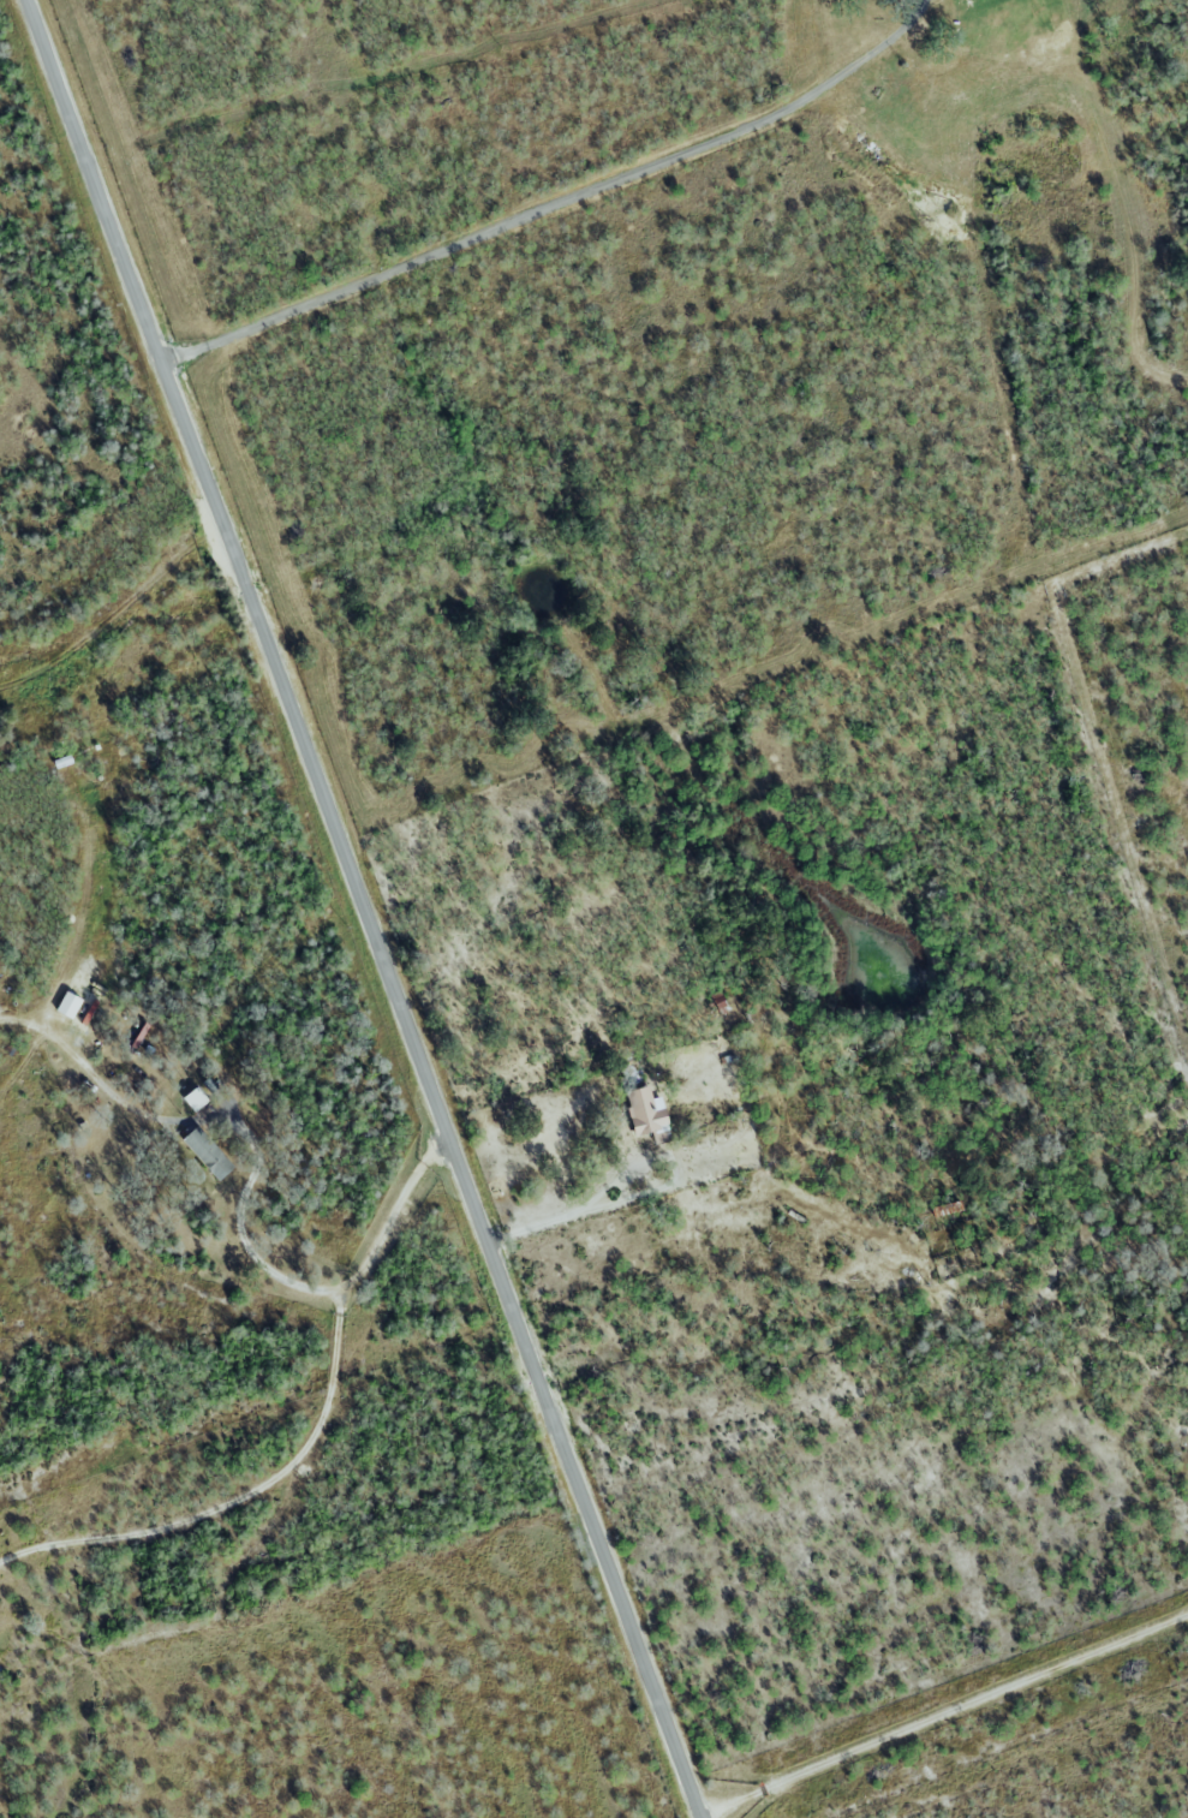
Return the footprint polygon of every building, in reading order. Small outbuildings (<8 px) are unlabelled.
[(55,770),(74,763),(71,755),(52,762),(55,770)] [(71,1019),(82,1000),(66,991),(55,1011),(71,1019)] [(86,1018),(91,1009),(84,1006),(79,1013),(86,1018)] [(209,1096),(217,1090),(208,1078),(201,1084),(209,1096)] [(193,1114),(209,1102),(197,1086),(181,1098),(193,1114)] [(653,1145),(671,1142),(661,1097),(652,1099),(649,1086),(628,1092),(632,1107),(627,1108),(634,1137),(651,1133),(653,1145)] [(219,1182),(235,1168),(198,1126),(181,1140),(219,1182)]
